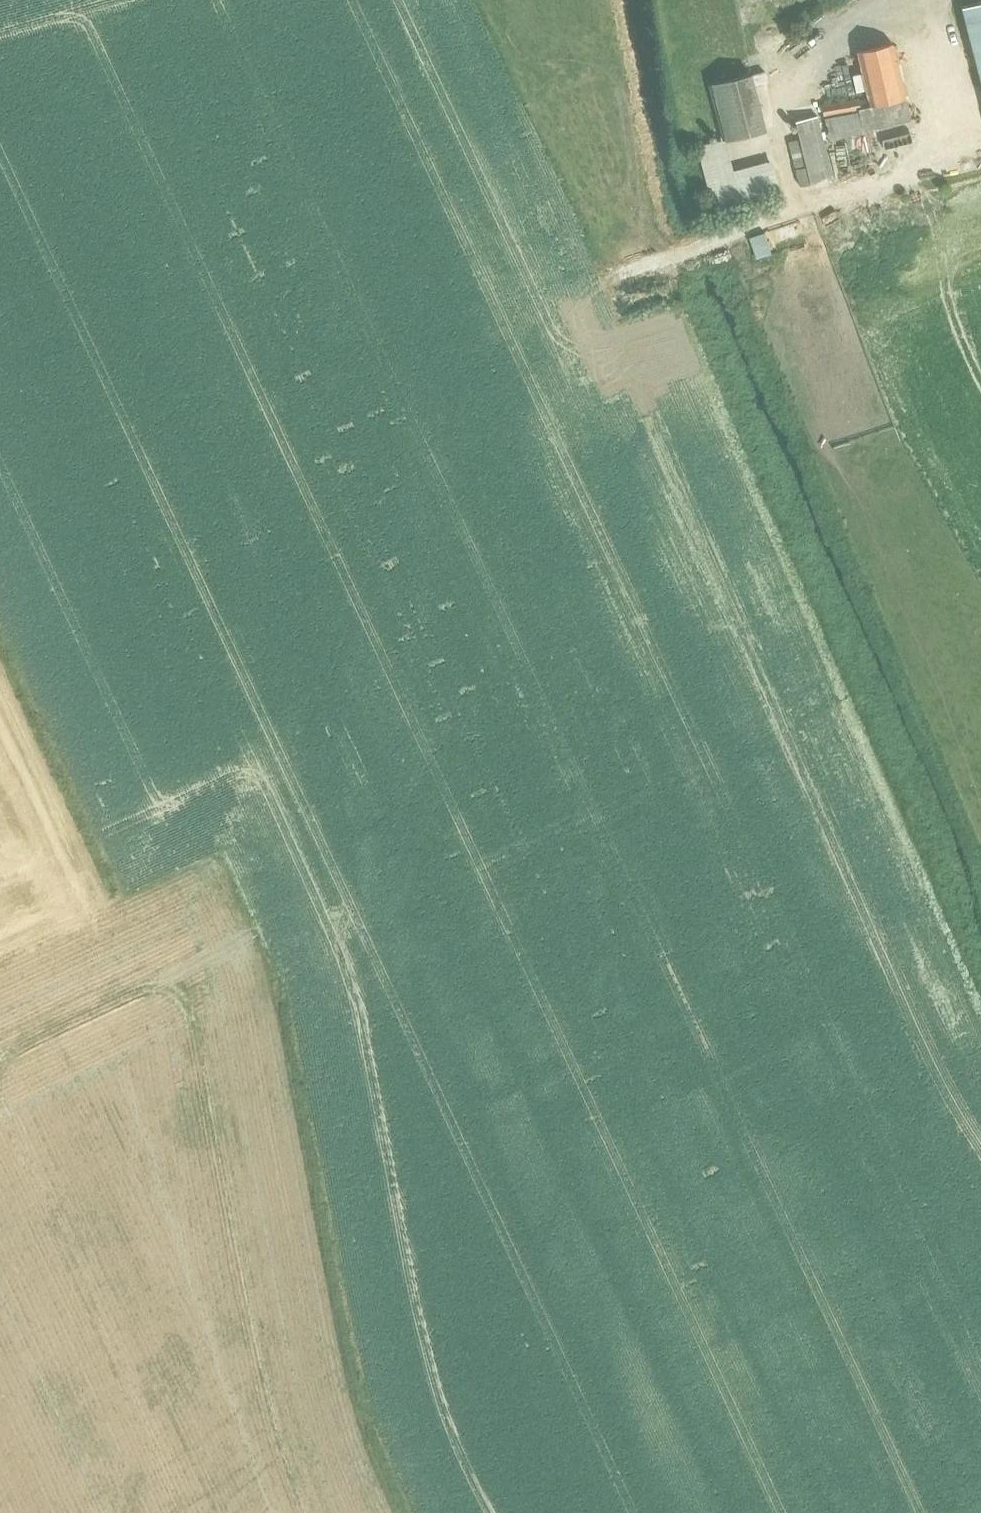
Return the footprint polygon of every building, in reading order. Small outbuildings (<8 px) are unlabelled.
[(962,7),(980,81),(980,2),(962,7)] [(869,105),(905,97),(892,42),(856,50),(869,105)] [(727,63),(690,74),(706,132),(743,121),(727,63)] [(764,71),(752,74),(754,84),(766,81),(764,71)] [(823,116),(817,117),(824,148),(846,144),(845,135),(861,132),(860,130),(910,118),(905,97),(869,105),(860,106),(860,109),(823,116)] [(823,116),(860,109),(860,106),(858,98),(821,104),(823,116)] [(810,182),(832,177),(824,148),(817,117),(816,115),(795,120),(810,182)] [(779,188),(771,159),(732,168),(724,137),(696,144),(712,205),(740,197),(779,188)] [(762,232),(747,237),(754,258),(769,253),(762,232)]
